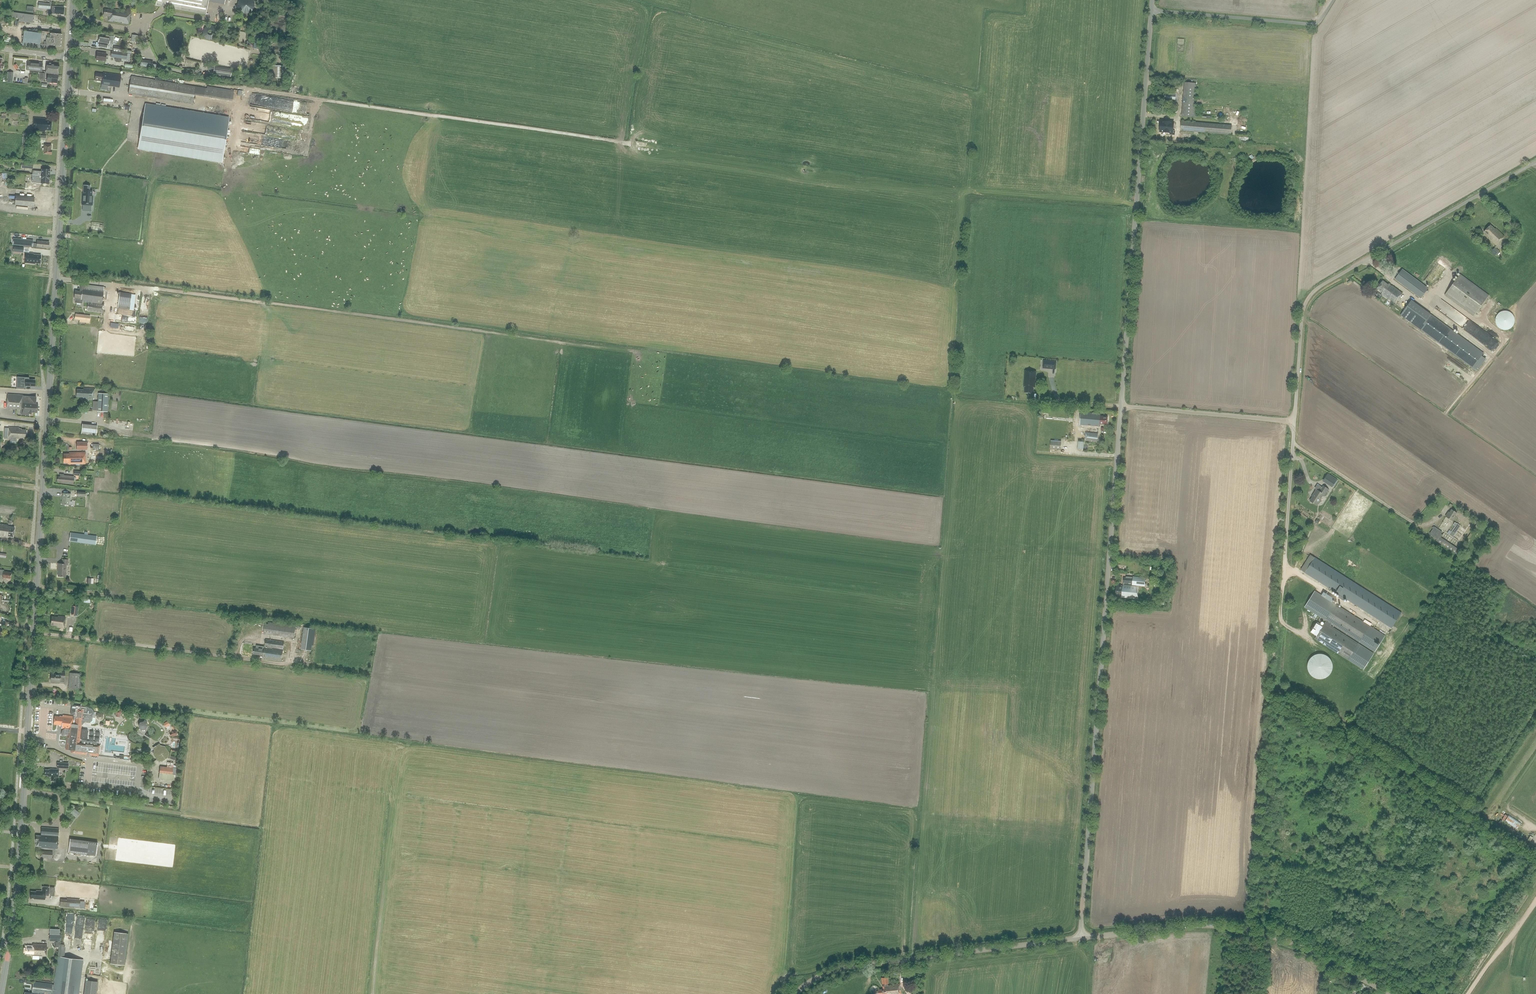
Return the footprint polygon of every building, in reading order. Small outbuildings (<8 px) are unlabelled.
[(208,2),(224,5),(225,0),(156,0),(155,6),(206,15),(208,2)] [(236,12),(253,12),(253,0),(238,0),(238,5),(236,5),(236,12)] [(63,15),(64,7),(56,7),(52,6),(51,14),(55,14),(56,14),(58,15),(58,14),(63,15)] [(108,17),(108,16),(109,17),(109,21),(113,22),(113,21),(122,23),(121,24),(129,25),(131,12),(112,9),(111,11),(104,10),(104,16),(105,16),(105,17),(108,17)] [(32,23),(33,15),(10,12),(10,17),(19,19),(19,21),(32,23)] [(41,44),(46,45),(61,46),(62,35),(51,34),(51,32),(37,31),(37,33),(26,32),(24,42),(29,43),(41,44)] [(109,44),(110,36),(102,35),(102,37),(99,36),(98,47),(107,48),(108,44),(109,44)] [(126,60),(127,53),(112,51),(111,57),(121,59),(121,60),(126,60)] [(108,56),(106,56),(106,54),(97,53),(96,60),(105,62),(105,59),(108,60),(108,56)] [(152,68),(153,62),(141,60),(140,66),(152,68)] [(42,72),(42,63),(27,62),(27,70),(42,72)] [(58,75),(59,65),(47,64),(45,73),(58,75)] [(214,71),(213,74),(231,77),(232,69),(215,66),(214,71)] [(284,66),(273,66),(272,78),(284,78),(284,66)] [(119,88),(121,76),(103,73),(103,74),(96,73),(95,81),(102,82),(102,86),(119,88)] [(57,83),(58,76),(53,75),(48,74),(47,83),(53,83),(57,83)] [(193,105),(196,87),(131,76),(128,94),(193,105)] [(1183,100),(1182,100),(1182,104),(1182,113),(1180,113),(1180,116),(1182,116),(1198,118),(1199,106),(1195,106),(1197,83),(1196,83),(1197,80),(1184,79),(1183,100)] [(1178,103),(1178,93),(1167,93),(1167,94),(1165,94),(1165,99),(1166,99),(1166,102),(1178,103)] [(222,163),(229,117),(145,104),(138,149),(222,163)] [(51,131),(51,121),(50,121),(50,115),(47,115),(47,118),(46,118),(46,119),(34,118),(33,131),(45,131),(45,130),(51,131)] [(1159,121),(1159,131),(1170,132),(1171,122),(1159,121)] [(1231,135),(1232,125),(1181,121),(1181,131),(1231,135)] [(23,133),(22,146),(31,147),(32,134),(23,133)] [(42,148),(42,151),(44,151),(44,154),(51,155),(51,151),(51,145),(44,145),(44,148),(42,148)] [(50,176),(49,176),(41,175),(36,175),(32,175),(31,183),(41,184),(41,183),(49,184),(49,179),(50,179),(50,176)] [(82,205),(92,206),(93,196),(92,196),(92,191),(90,190),(90,186),(84,185),(83,194),(82,194),(82,205)] [(33,215),(35,198),(3,195),(2,203),(15,205),(14,213),(33,215)] [(103,231),(104,222),(92,221),(91,230),(103,231)] [(1495,229),(1490,225),(1484,232),(1488,235),(1487,236),(1488,238),(1496,246),(1505,236),(1496,228),(1495,229)] [(33,242),(13,240),(12,245),(49,248),(49,242),(37,241),(37,244),(33,243),(33,242)] [(1498,255),(1500,252),(1495,247),(1492,251),(1498,255)] [(40,264),(41,255),(33,254),(34,254),(26,253),(25,263),(35,264),(35,263),(40,264)] [(1428,289),(1402,269),(1395,279),(1421,298),(1428,289)] [(1473,316),(1489,296),(1460,274),(1444,295),(1473,316)] [(1394,304),(1402,293),(1388,283),(1387,285),(1382,281),(1377,289),(1382,293),(1381,294),(1394,304)] [(80,292),(75,291),(74,299),(75,299),(75,303),(81,304),(81,302),(88,302),(87,311),(102,313),(102,310),(101,310),(104,288),(85,285),(84,287),(81,286),(80,292)] [(132,294),(120,292),(118,305),(130,307),(130,305),(134,305),(135,295),(132,294)] [(1472,368),(1482,356),(1483,353),(1411,300),(1400,315),(1472,368)] [(1515,322),(1515,318),(1514,315),(1512,313),(1509,311),(1505,310),(1502,311),(1499,312),(1497,315),(1496,318),(1496,321),(1497,324),(1499,327),(1502,329),(1505,329),(1508,329),(1511,327),(1513,325),(1515,322)] [(75,314),(75,319),(85,321),(85,323),(89,323),(90,316),(75,314)] [(1495,351),(1502,342),(1471,320),(1468,324),(1469,325),(1465,329),(1495,351)] [(1056,362),(1044,360),(1044,365),(1044,367),(1049,368),(1056,369),(1056,362)] [(1035,388),(1036,372),(1025,371),(1023,386),(1025,386),(1024,392),(1034,393),(1034,388),(1035,388)] [(17,385),(17,388),(26,389),(26,386),(35,386),(35,380),(29,379),(29,377),(18,377),(18,385),(17,385)] [(93,400),(94,389),(84,388),(84,390),(77,390),(76,397),(83,397),(83,399),(93,400)] [(97,411),(107,412),(109,394),(98,393),(97,411)] [(36,397),(23,396),(23,395),(8,394),(7,408),(21,409),(21,414),(29,415),(29,414),(31,414),(32,412),(38,413),(38,404),(36,404),(36,397)] [(1107,425),(1108,416),(1100,416),(1100,413),(1081,412),(1080,425),(1100,426),(1100,424),(1107,425)] [(81,434),(96,434),(97,424),(81,423),(81,434)] [(25,438),(26,430),(19,430),(19,428),(9,427),(8,439),(16,439),(16,438),(21,439),(21,438),(25,438)] [(1097,442),(1098,433),(1086,432),(1086,441),(1097,442)] [(68,464),(85,464),(85,453),(69,453),(69,454),(64,454),(64,463),(68,463),(68,464)] [(1324,480),(1334,487),(1339,479),(1328,473),(1324,480)] [(74,476),(64,475),(60,474),(59,477),(58,477),(58,482),(62,482),(62,483),(73,484),(74,476)] [(1315,489),(1316,489),(1312,497),(1310,501),(1316,505),(1322,495),(1324,496),(1328,489),(1323,486),(1323,487),(1318,484),(1315,489)] [(70,501),(71,494),(63,493),(62,504),(69,505),(69,501),(70,501)] [(1456,513),(1451,510),(1449,512),(1448,512),(1445,517),(1452,521),(1455,517),(1454,516),(1456,513)] [(1457,523),(1455,522),(1453,524),(1455,526),(1450,534),(1453,537),(1461,525),(1457,523)] [(1478,523),(1463,544),(1459,550),(1441,538),(1442,535),(1441,534),(1442,532),(1434,527),(1429,534),(1437,539),(1436,541),(1458,556),(1465,545),(1479,524),(1478,523)] [(7,538),(8,536),(13,537),(14,527),(8,526),(8,525),(0,524),(0,537),(7,538)] [(97,536),(70,533),(69,541),(95,545),(97,536)] [(1401,613),(1315,557),(1305,573),(1391,628),(1401,613)] [(68,565),(68,560),(62,559),(62,564),(58,564),(58,569),(58,577),(66,577),(66,565),(68,565)] [(11,572),(4,571),(4,570),(0,569),(0,570),(0,575),(3,575),(3,577),(10,578),(11,572)] [(1133,577),(1126,576),(1125,578),(1123,578),(1122,585),(1121,585),(1118,585),(1118,586),(1116,586),(1115,595),(1121,596),(1121,597),(1134,599),(1136,586),(1124,585),(1124,584),(1144,586),(1145,577),(1133,576),(1133,577)] [(1385,636),(1331,602),(1315,591),(1305,607),(1326,621),(1322,627),(1316,624),(1311,632),(1317,636),(1315,638),(1322,643),(1348,660),(1363,669),(1374,653),(1330,626),(1331,624),(1375,652),(1385,636)] [(64,628),(65,618),(52,616),(51,625),(57,626),(57,627),(64,628)] [(263,633),(294,638),(296,626),(287,625),(287,623),(279,621),(279,624),(268,622),(268,625),(265,624),(263,633)] [(316,629),(304,627),(301,649),(311,651),(312,647),(313,648),(316,629)] [(281,661),(284,642),(266,640),(265,647),(256,646),(256,648),(254,648),(253,654),(264,655),(263,659),(281,661)] [(1332,672),(1332,671),(1333,669),(1333,667),(1333,666),(1333,664),(1332,662),(1332,660),(1331,659),(1330,658),(1328,656),(1327,655),(1325,655),(1324,654),(1322,654),(1320,654),(1318,654),(1317,654),(1315,655),(1313,656),(1312,657),(1311,658),(1310,660),(1309,661),(1308,663),(1308,665),(1308,666),(1308,668),(1308,670),(1309,671),(1310,673),(1311,674),(1312,676),(1313,677),(1315,678),(1316,678),(1318,679),(1320,679),(1322,679),(1323,679),(1325,678),(1327,677),(1328,676),(1330,675),(1331,674),(1332,672)] [(65,678),(65,673),(60,672),(60,675),(51,674),(51,681),(57,681),(57,682),(60,682),(61,678),(65,678)] [(69,689),(82,690),(83,674),(70,673),(69,689)] [(54,716),(53,724),(59,725),(62,726),(61,728),(65,729),(64,729),(64,730),(63,730),(62,731),(62,732),(62,735),(64,736),(65,734),(67,735),(66,749),(67,750),(71,750),(71,753),(99,756),(100,745),(97,745),(97,743),(82,741),(82,743),(79,743),(80,737),(81,737),(81,739),(86,740),(87,730),(82,729),(82,731),(81,731),(82,719),(84,720),(86,722),(90,722),(92,721),(92,718),(91,716),(93,714),(93,712),(98,712),(99,706),(88,704),(88,708),(87,707),(72,705),(71,714),(73,715),(73,716),(63,715),(63,716),(60,716),(60,717),(54,716)] [(146,722),(147,721),(145,720),(144,721),(140,722),(139,725),(139,728),(142,730),(145,729),(147,726),(146,722)] [(161,749),(159,745),(154,748),(157,751),(156,754),(159,758),(162,759),(166,756),(166,753),(164,749),(161,749)] [(179,768),(160,766),(159,776),(172,778),(172,775),(178,775),(179,768)] [(55,781),(56,777),(59,777),(59,770),(51,769),(50,770),(45,770),(45,775),(48,775),(48,776),(51,777),(51,781),(55,781)] [(1521,822),(1509,815),(1505,821),(1517,829),(1521,822)] [(59,829),(42,827),(41,836),(36,835),(36,841),(37,841),(36,846),(43,846),(43,847),(58,849),(59,829)] [(96,856),(98,842),(70,839),(69,852),(96,856)] [(52,858),(53,851),(41,850),(41,857),(52,858)] [(49,895),(50,887),(42,886),(42,891),(37,890),(36,892),(31,891),(30,899),(45,900),(45,895),(49,895)] [(60,900),(60,907),(80,908),(80,901),(67,900),(60,900)] [(125,965),(128,933),(114,932),(110,963),(125,965)] [(46,956),(46,944),(33,944),(33,947),(25,947),(25,954),(33,954),(33,955),(46,956)] [(83,960),(58,956),(54,985),(34,982),(32,993),(25,992),(25,993),(79,993),(83,960)] [(883,990),(874,991),(875,993),(902,993),(901,984),(888,985),(888,984),(889,984),(888,977),(881,978),(882,985),(885,984),(885,986),(882,986),(883,990)] [(98,982),(86,980),(84,993),(96,993),(98,982)]
